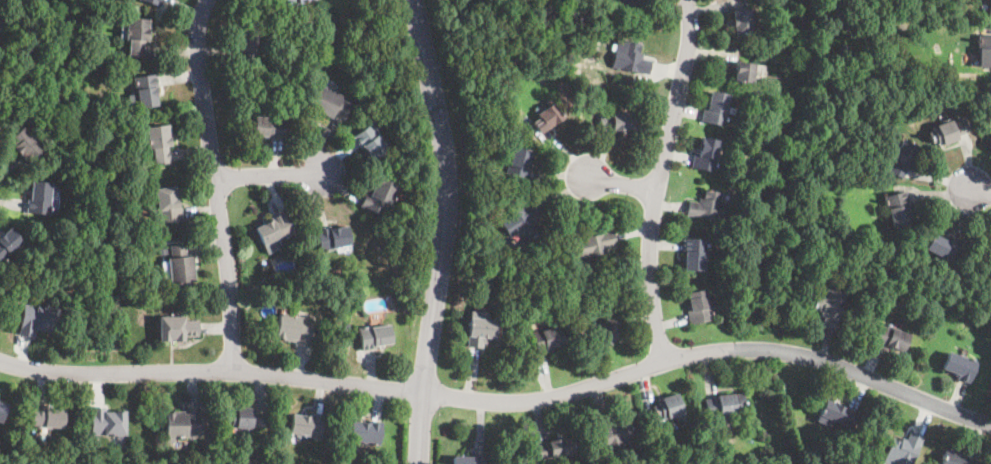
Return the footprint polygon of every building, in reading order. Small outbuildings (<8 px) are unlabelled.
[(287,8),(284,0),(308,0),(298,4),(287,8)] [(619,1),(621,0),(638,0),(625,13),(621,9),(624,6),(619,1)] [(965,12),(961,15),(956,8),(960,5),(965,12)] [(573,16),(567,15),(568,6),(575,8),(573,16)] [(749,18),(750,17),(751,22),(750,23),(751,33),(734,34),(734,26),(733,26),(732,19),(733,19),(732,11),(749,10),(749,18)] [(595,29),(589,25),(593,18),(599,22),(595,29)] [(149,42),(145,41),(144,58),(129,57),(131,40),(126,40),(127,27),(125,24),(126,21),(128,20),(128,19),(149,20),(149,27),(150,28),(149,42)] [(252,66),(239,63),(241,51),(238,50),(242,28),(258,31),(252,66)] [(352,39),(351,31),(358,30),(359,38),(352,39)] [(978,36),(990,36),(990,68),(979,67),(979,50),(978,50),(978,36)] [(639,54),(643,54),(642,59),(651,61),(648,75),(612,68),(615,49),(623,50),(625,40),(641,44),(639,54)] [(577,51),(573,64),(565,61),(570,48),(577,51)] [(754,72),(753,72),(751,83),(734,81),(736,62),(755,64),(754,72)] [(546,78),(539,78),(538,70),(546,69),(546,78)] [(354,81),(351,76),(357,73),(360,78),(354,81)] [(156,87),(159,106),(140,109),(139,102),(130,104),(129,96),(137,94),(136,87),(135,87),(133,78),(156,75),(158,87),(156,87)] [(57,79),(54,85),(49,82),(53,76),(57,79)] [(335,93),(338,92),(340,93),(341,97),(340,99),(352,105),(345,119),(334,113),(331,119),(308,108),(319,85),(335,93)] [(390,98),(378,100),(376,92),(388,90),(390,98)] [(723,127),(701,122),(704,108),(707,108),(711,91),(728,95),(725,106),(727,107),(723,127)] [(563,118),(554,125),(555,127),(552,129),(550,127),(540,134),(532,123),(539,118),(537,114),(553,103),(563,118)] [(635,131),(612,132),(612,128),(600,129),(599,114),(612,114),(634,113),(635,131)] [(270,118),(271,116),(286,118),(284,141),(270,139),(270,138),(252,136),(254,116),(270,118)] [(964,118),(969,132),(957,136),(958,140),(943,145),(942,145),(939,146),(937,142),(933,144),(929,133),(933,131),(931,127),(952,120),(952,122),(964,118)] [(389,150),(373,161),(362,146),(361,147),(353,137),(371,123),(382,137),(381,138),(389,150)] [(169,137),(171,137),(172,147),(168,147),(170,163),(155,165),(153,149),(149,150),(148,144),(139,145),(138,136),(147,134),(146,128),(167,125),(169,137)] [(31,163),(30,162),(28,163),(13,147),(15,146),(9,140),(23,127),(45,150),(31,163)] [(714,172),(691,168),(694,154),(697,154),(700,137),(719,141),(716,152),(718,153),(714,172)] [(913,164),(911,163),(909,167),(908,167),(903,179),(889,173),(894,161),(893,161),(902,140),(917,146),(916,150),(919,151),(913,164)] [(528,163),(531,164),(530,168),(531,169),(529,180),(507,174),(514,147),(531,152),(528,163)] [(385,217),(360,206),(366,192),(370,194),(374,185),(373,184),(377,176),(399,186),(385,217)] [(50,203),(51,204),(49,215),(26,213),(28,199),(30,199),(32,182),(52,184),(50,203)] [(175,187),(178,201),(179,209),(181,208),(183,221),(160,224),(155,190),(175,187)] [(719,201),(727,202),(724,222),(686,216),(688,201),(698,203),(699,198),(703,199),(704,190),(721,193),(719,201)] [(907,205),(911,222),(893,227),(888,210),(887,211),(884,197),(906,191),(909,204),(907,205)] [(537,234),(522,244),(519,238),(515,241),(513,237),(510,238),(500,221),(532,201),(540,214),(532,219),(534,223),(532,225),(537,234)] [(277,241),(276,239),(263,246),(255,228),(272,220),(271,217),(283,212),(293,233),(277,241)] [(351,245),(338,247),(339,249),(320,251),(316,229),(330,226),(331,229),(347,226),(351,245)] [(14,253),(0,265),(0,238),(11,228),(24,242),(13,252),(14,253)] [(605,253),(607,262),(590,266),(588,257),(580,259),(576,240),(612,231),(616,245),(607,247),(608,252),(605,253)] [(944,239),(945,237),(950,239),(951,238),(960,242),(950,263),(935,256),(935,255),(925,250),(933,233),(944,239)] [(411,242),(401,248),(398,242),(408,236),(411,242)] [(706,257),(704,257),(703,272),(684,271),(685,253),(683,253),(683,239),(706,240),(706,257)] [(168,254),(159,254),(159,246),(167,245),(168,254)] [(187,256),(193,256),(195,282),(171,284),(168,259),(171,258),(170,246),(186,245),(187,256)] [(501,287),(486,286),(487,278),(502,280),(501,287)] [(835,330),(822,326),(824,317),(819,316),(820,312),(812,309),(817,293),(825,296),(827,288),(846,294),(835,330)] [(708,300),(713,319),(690,324),(687,311),(691,310),(687,294),(705,289),(708,300)] [(550,300),(543,301),(541,294),(549,292),(550,300)] [(900,299),(897,305),(890,302),(893,296),(900,299)] [(58,309),(55,333),(35,331),(34,337),(19,335),(23,305),(45,308),(45,302),(59,303),(58,309)] [(300,317),(313,319),(308,347),(295,345),(295,342),(282,340),(283,338),(275,337),(278,313),(300,317)] [(622,331),(615,342),(612,341),(610,345),(591,334),(593,329),(597,332),(607,316),(621,324),(619,329),(622,331)] [(185,317),(185,321),(200,321),(199,337),(187,337),(187,342),(174,341),(174,340),(171,340),(171,342),(160,342),(160,317),(185,317)] [(495,339),(487,338),(486,344),(483,343),(482,348),(467,347),(470,318),(496,320),(495,339)] [(910,335),(904,352),(886,346),(885,349),(872,344),(880,322),(893,327),(892,328),(910,335)] [(362,351),(358,329),(389,324),(392,343),(375,346),(376,349),(362,351)] [(537,355),(532,332),(559,326),(564,344),(552,347),(553,349),(547,351),(548,353),(537,355)] [(962,357),(962,356),(978,362),(970,384),(957,379),(958,377),(953,375),(954,373),(942,369),(948,352),(962,357)] [(743,393),(745,414),(740,415),(740,414),(731,415),(731,417),(720,418),(720,416),(707,418),(705,399),(717,398),(717,396),(734,394),(743,393)] [(685,420),(678,422),(676,417),(673,418),(672,416),(663,419),(662,416),(657,418),(653,406),(659,405),(658,401),(662,400),(661,399),(677,394),(685,420)] [(2,424),(0,423),(0,399),(9,402),(2,424)] [(852,429),(829,420),(826,425),(816,421),(825,399),(846,408),(845,411),(857,416),(852,429)] [(65,429),(53,428),(32,427),(34,404),(48,405),(47,409),(66,411),(65,429)] [(107,412),(126,412),(127,436),(126,436),(126,441),(117,442),(117,435),(92,436),(91,408),(107,407),(107,412)] [(253,412),(264,413),(264,428),(252,427),(252,431),(241,430),(241,428),(230,428),(230,424),(226,424),(226,411),(236,411),(236,407),(253,408),(253,412)] [(200,410),(200,413),(202,413),(203,437),(175,438),(175,444),(166,444),(165,413),(174,413),(174,414),(185,414),(185,410),(200,410)] [(324,415),(321,438),(303,437),(303,435),(290,434),(292,414),(310,416),(310,414),(324,415)] [(614,424),(618,423),(619,427),(626,425),(626,426),(629,425),(633,440),(625,442),(627,450),(609,455),(598,419),(611,415),(614,424)] [(382,422),(380,445),(362,444),(362,442),(348,440),(350,421),(368,423),(368,421),(382,422)] [(924,437),(912,463),(885,463),(882,463),(893,438),(901,442),(902,438),(907,440),(911,431),(924,437)] [(564,456),(564,457),(559,458),(558,456),(538,459),(537,445),(549,444),(548,441),(572,438),(574,454),(564,456)] [(966,460),(978,463),(941,463),(946,450),(949,451),(950,448),(964,453),(963,456),(967,457),(966,460)] [(485,455),(485,463),(453,463),(453,456),(466,457),(466,455),(485,455)]
